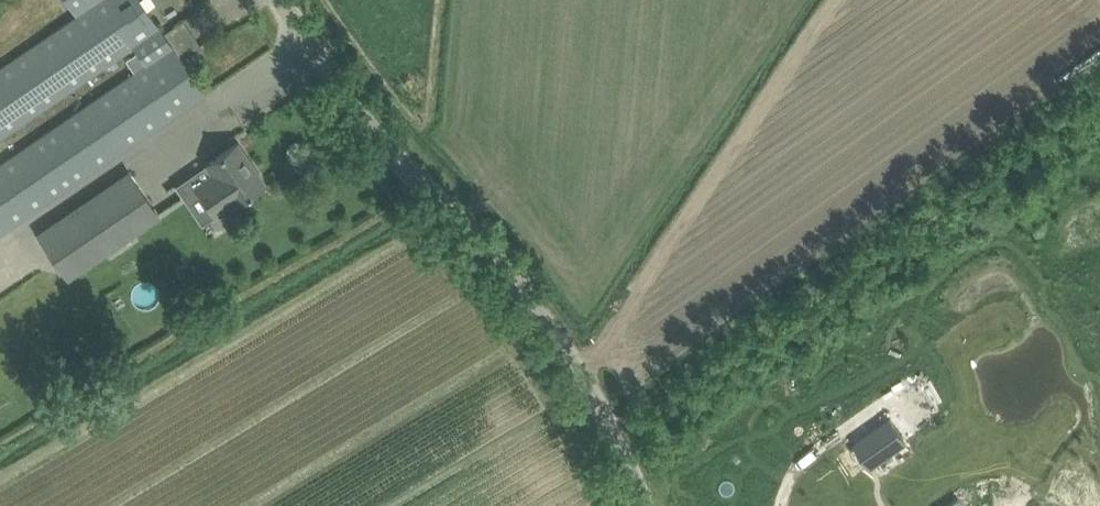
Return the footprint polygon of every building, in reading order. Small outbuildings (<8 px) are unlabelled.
[(186,105),(205,93),(173,47),(168,50),(154,31),(160,27),(141,0),(67,0),(78,16),(0,69),(0,136),(133,45),(137,51),(126,59),(136,73),(0,165),(0,232),(186,105)] [(212,170),(193,183),(215,214),(217,217),(235,204),(248,195),(266,183),(255,166),(239,143),(238,142),(220,154),(207,163),(212,170)] [(131,172),(40,234),(68,276),(106,250),(99,241),(126,223),(132,233),(159,214),(131,172)] [(872,465),(906,441),(891,420),(857,444),(872,465)] [(946,505),(965,505),(959,498),(946,505)]
